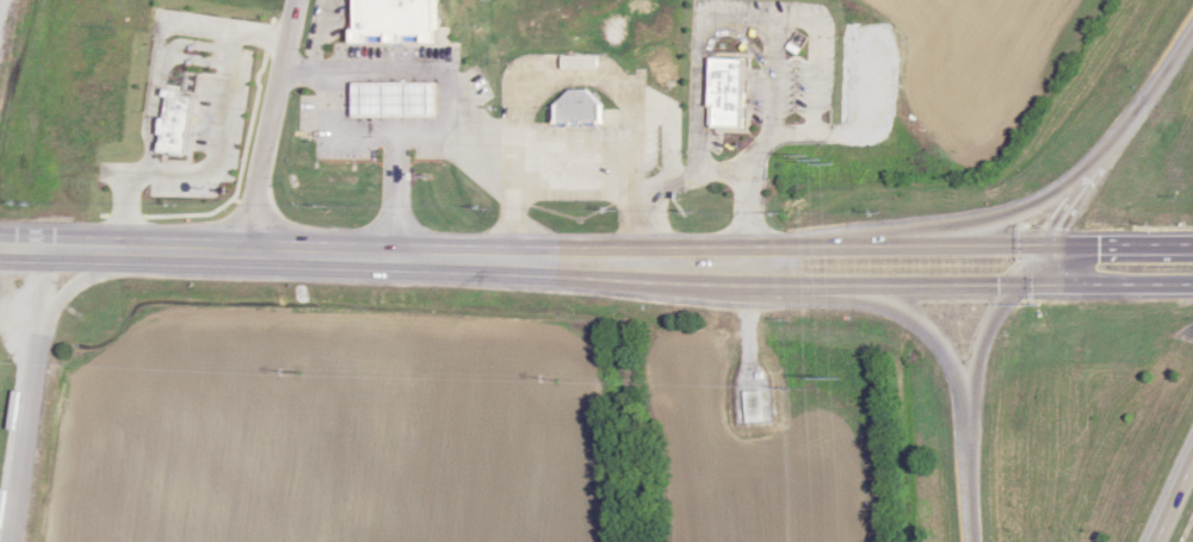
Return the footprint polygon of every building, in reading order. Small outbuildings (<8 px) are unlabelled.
[(440,0),(357,0),(357,40),(439,41),(440,0)] [(439,116),(439,81),(354,81),(354,116),(439,116)] [(177,89),(166,155),(193,160),(204,94),(177,89)] [(598,91),(559,91),(559,120),(598,120),(598,91)] [(745,422),(763,421),(763,391),(745,391),(745,422)]
